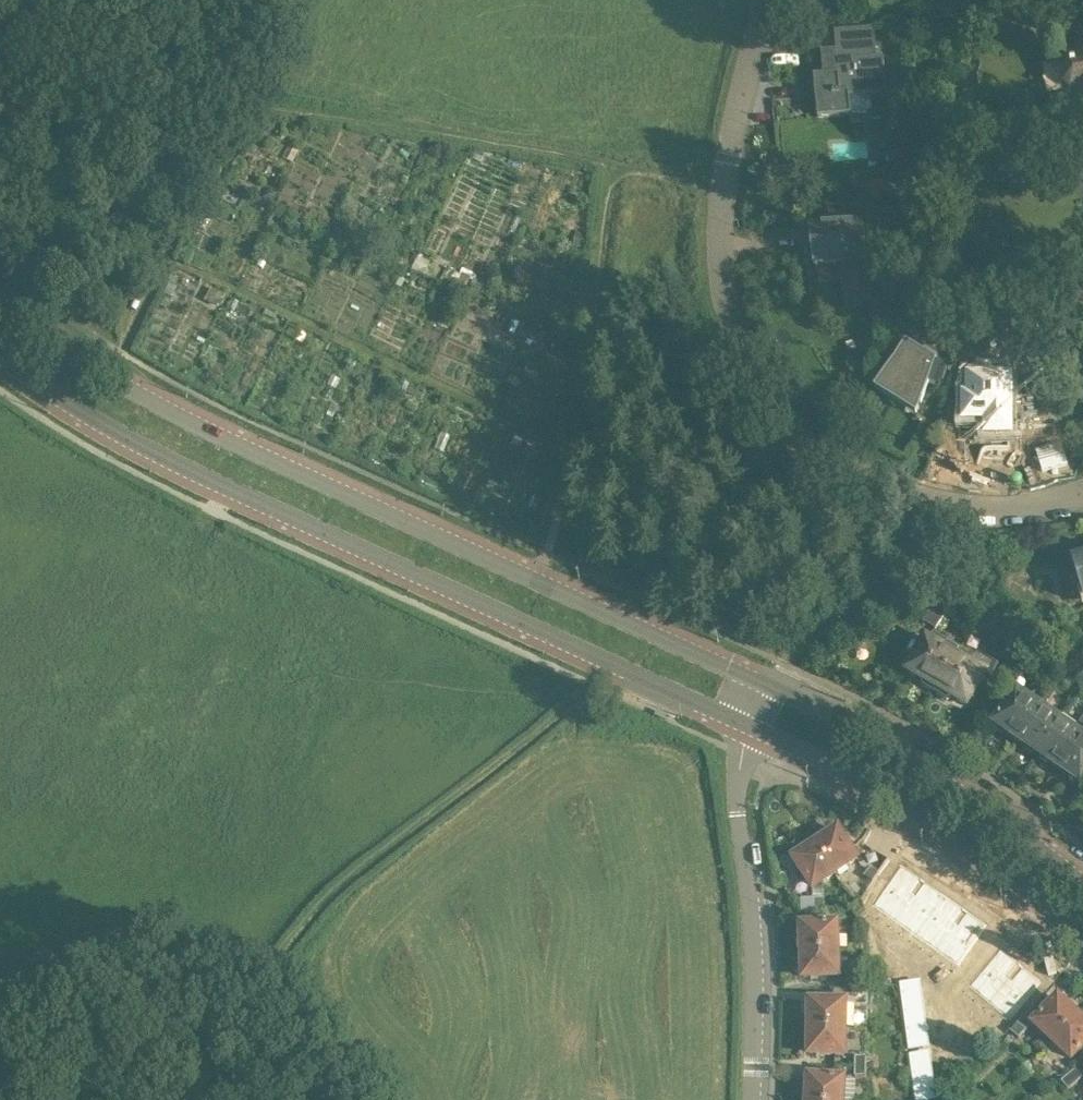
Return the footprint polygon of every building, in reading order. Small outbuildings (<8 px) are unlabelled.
[(1028,15),(1037,28),(1059,11),(1051,0),(1050,0),(1028,15)] [(1081,37),(1082,34),(1082,22),(1072,14),(1064,25),(1081,37)] [(835,44),(836,51),(820,52),(823,77),(814,77),(818,118),(851,115),(849,96),(887,93),(883,57),(876,57),(873,26),(833,30),(834,31),(816,33),(818,46),(835,44)] [(1076,103),(1082,102),(1082,48),(1070,50),(1072,64),(1067,65),(1062,72),(1063,84),(1070,89),(1074,88),(1076,103)] [(905,140),(889,141),(890,166),(906,165),(905,140)] [(865,183),(867,199),(886,196),(884,181),(865,183)] [(861,223),(811,229),(815,266),(838,264),(850,310),(876,303),(865,260),(861,223)] [(913,344),(916,339),(905,331),(869,385),(874,388),(873,389),(915,417),(918,412),(936,360),(913,344)] [(965,397),(965,419),(987,419),(987,433),(1009,433),(1009,370),(989,370),(989,377),(970,377),(970,397),(965,397)] [(1069,558),(1082,604),(1082,555),(1069,558)] [(922,620),(935,628),(950,603),(937,596),(922,620)] [(934,693),(961,647),(933,631),(929,640),(926,638),(906,672),(921,681),(922,686),(934,693)] [(961,647),(934,693),(946,701),(952,699),(967,707),(986,675),(991,677),(998,665),(978,653),(975,655),(961,647)] [(1006,658),(1003,664),(1012,670),(1016,664),(1006,658)] [(1036,693),(1044,698),(1052,687),(1044,681),(1036,693)] [(1060,692),(1052,687),(1044,698),(1052,704),(1060,692)] [(1016,740),(1039,705),(1017,690),(994,725),(995,726),(996,730),(1001,734),(1006,733),(1016,740)] [(1061,720),(1039,705),(1016,740),(1025,746),(1025,750),(1031,754),(1035,753),(1037,754),(1061,720)] [(1049,762),(1059,769),(1082,735),(1061,720),(1037,754),(1038,755),(1039,760),(1044,763),(1049,762)] [(1082,735),(1059,769),(1068,775),(1068,779),(1074,783),(1078,782),(1081,784),(1082,781),(1082,734),(1082,735)] [(1018,777),(1026,766),(1017,760),(1010,771),(1018,777)] [(838,830),(816,845),(835,874),(857,859),(838,830)] [(813,888),(835,874),(816,845),(794,859),(813,888)] [(904,863),(875,901),(897,917),(920,887),(915,884),(921,876),(904,863)] [(870,869),(858,885),(867,892),(868,890),(878,877),(879,875),(870,869)] [(920,887),(897,917),(917,933),(946,894),(930,882),(924,890),(920,887)] [(946,894),(917,933),(937,948),(960,918),(956,914),(962,906),(946,894)] [(824,898),(814,899),(814,909),(814,910),(824,909),(824,898)] [(814,899),(802,899),(802,909),(814,909),(814,899)] [(850,908),(855,917),(865,911),(860,902),(850,908)] [(960,918),(937,948),(959,964),(987,926),(970,913),(964,921),(960,918)] [(803,952),(838,950),(836,924),(801,925),(803,952)] [(1000,948),(970,985),(990,1002),(1014,973),(1010,969),(1016,962),(1000,948)] [(839,976),(838,950),(803,952),(804,978),(839,976)] [(1014,973),(990,1002),(1010,1019),(1041,982),(1025,968),(1018,976),(1014,973)] [(846,976),(846,986),(857,986),(857,976),(846,976)] [(903,996),(916,994),(914,983),(902,985),(903,996)] [(867,986),(857,986),(846,986),(846,996),(857,996),(857,997),(867,997),(867,986)] [(834,1002),(845,1002),(845,991),(834,990),(834,1002)] [(903,996),(905,1006),(917,1005),(916,994),(903,996)] [(1058,998),(1041,1016),(1032,1009),(1019,1024),(1026,1030),(1034,1023),(1053,1041),(1077,1016),(1058,998)] [(810,1002),(810,1028),(845,1029),(845,1002),(834,1002),(810,1002)] [(905,1006),(906,1017),(919,1015),(917,1005),(905,1006)] [(906,1017),(908,1028),(920,1026),(919,1015),(906,1017)] [(1053,1041),(1072,1059),(1082,1048),(1082,1021),(1077,1016),(1053,1041)] [(1019,1039),(1026,1030),(1019,1024),(1011,1032),(1012,1033),(1017,1037),(1019,1039)] [(922,1037),(920,1026),(908,1028),(909,1039),(922,1037)] [(845,1029),(810,1028),(809,1054),(844,1055),(845,1029)] [(1012,1033),(1005,1041),(1009,1046),(1017,1037),(1012,1033)] [(923,1048),(922,1037),(909,1039),(910,1049),(923,1048)] [(913,1068),(925,1066),(924,1055),(911,1056),(913,1068)] [(855,1058),(855,1068),(866,1068),(866,1058),(855,1058)] [(914,1079),(927,1077),(925,1066),(913,1068),(914,1079)] [(866,1078),(866,1068),(855,1068),(855,1078),(866,1078)] [(1076,1068),(1069,1075),(1076,1083),(1082,1077),(1076,1068)] [(1068,1090),(1076,1083),(1069,1075),(1061,1081),(1068,1090)] [(844,1082),(844,1079),(809,1077),(807,1099),(855,1099),(856,1083),(844,1082)] [(927,1077),(914,1079),(916,1091),(928,1089),(927,1077)] [(928,1089),(916,1091),(917,1099),(930,1099),(928,1089)]
